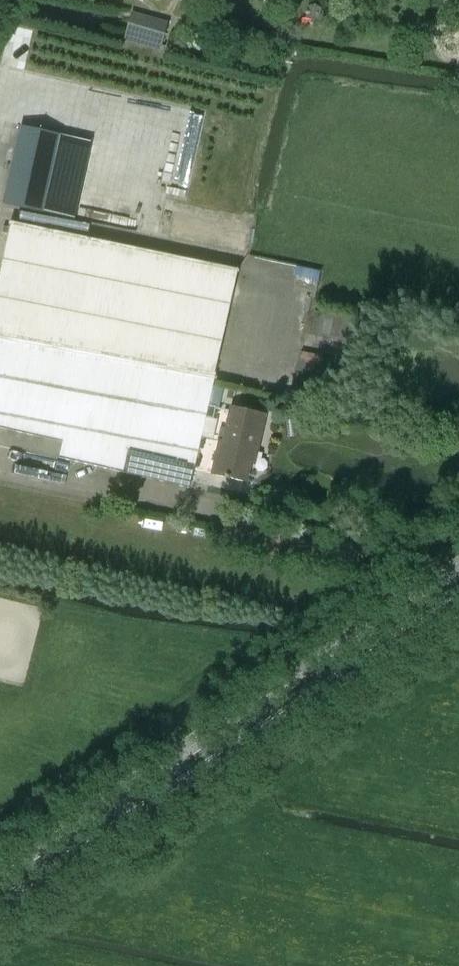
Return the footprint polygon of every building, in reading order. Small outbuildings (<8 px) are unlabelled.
[(164,51),(165,47),(161,46),(167,24),(134,15),(127,41),(164,51)] [(164,127),(165,106),(129,103),(128,124),(164,127)] [(21,127),(4,204),(75,220),(92,142),(21,127)] [(166,227),(173,201),(163,198),(156,224),(166,227)] [(226,212),(177,201),(175,212),(223,223),(226,212)] [(63,442),(60,459),(123,472),(128,449),(195,464),(205,417),(213,419),(216,408),(219,408),(223,388),(213,385),(238,272),(12,223),(0,276),(0,428),(63,442)] [(257,452),(265,415),(233,408),(225,442),(221,441),(214,475),(247,482),(254,451),(257,452)] [(313,435),(311,425),(300,426),(302,437),(313,435)] [(128,449),(123,472),(190,487),(195,464),(128,449)]
